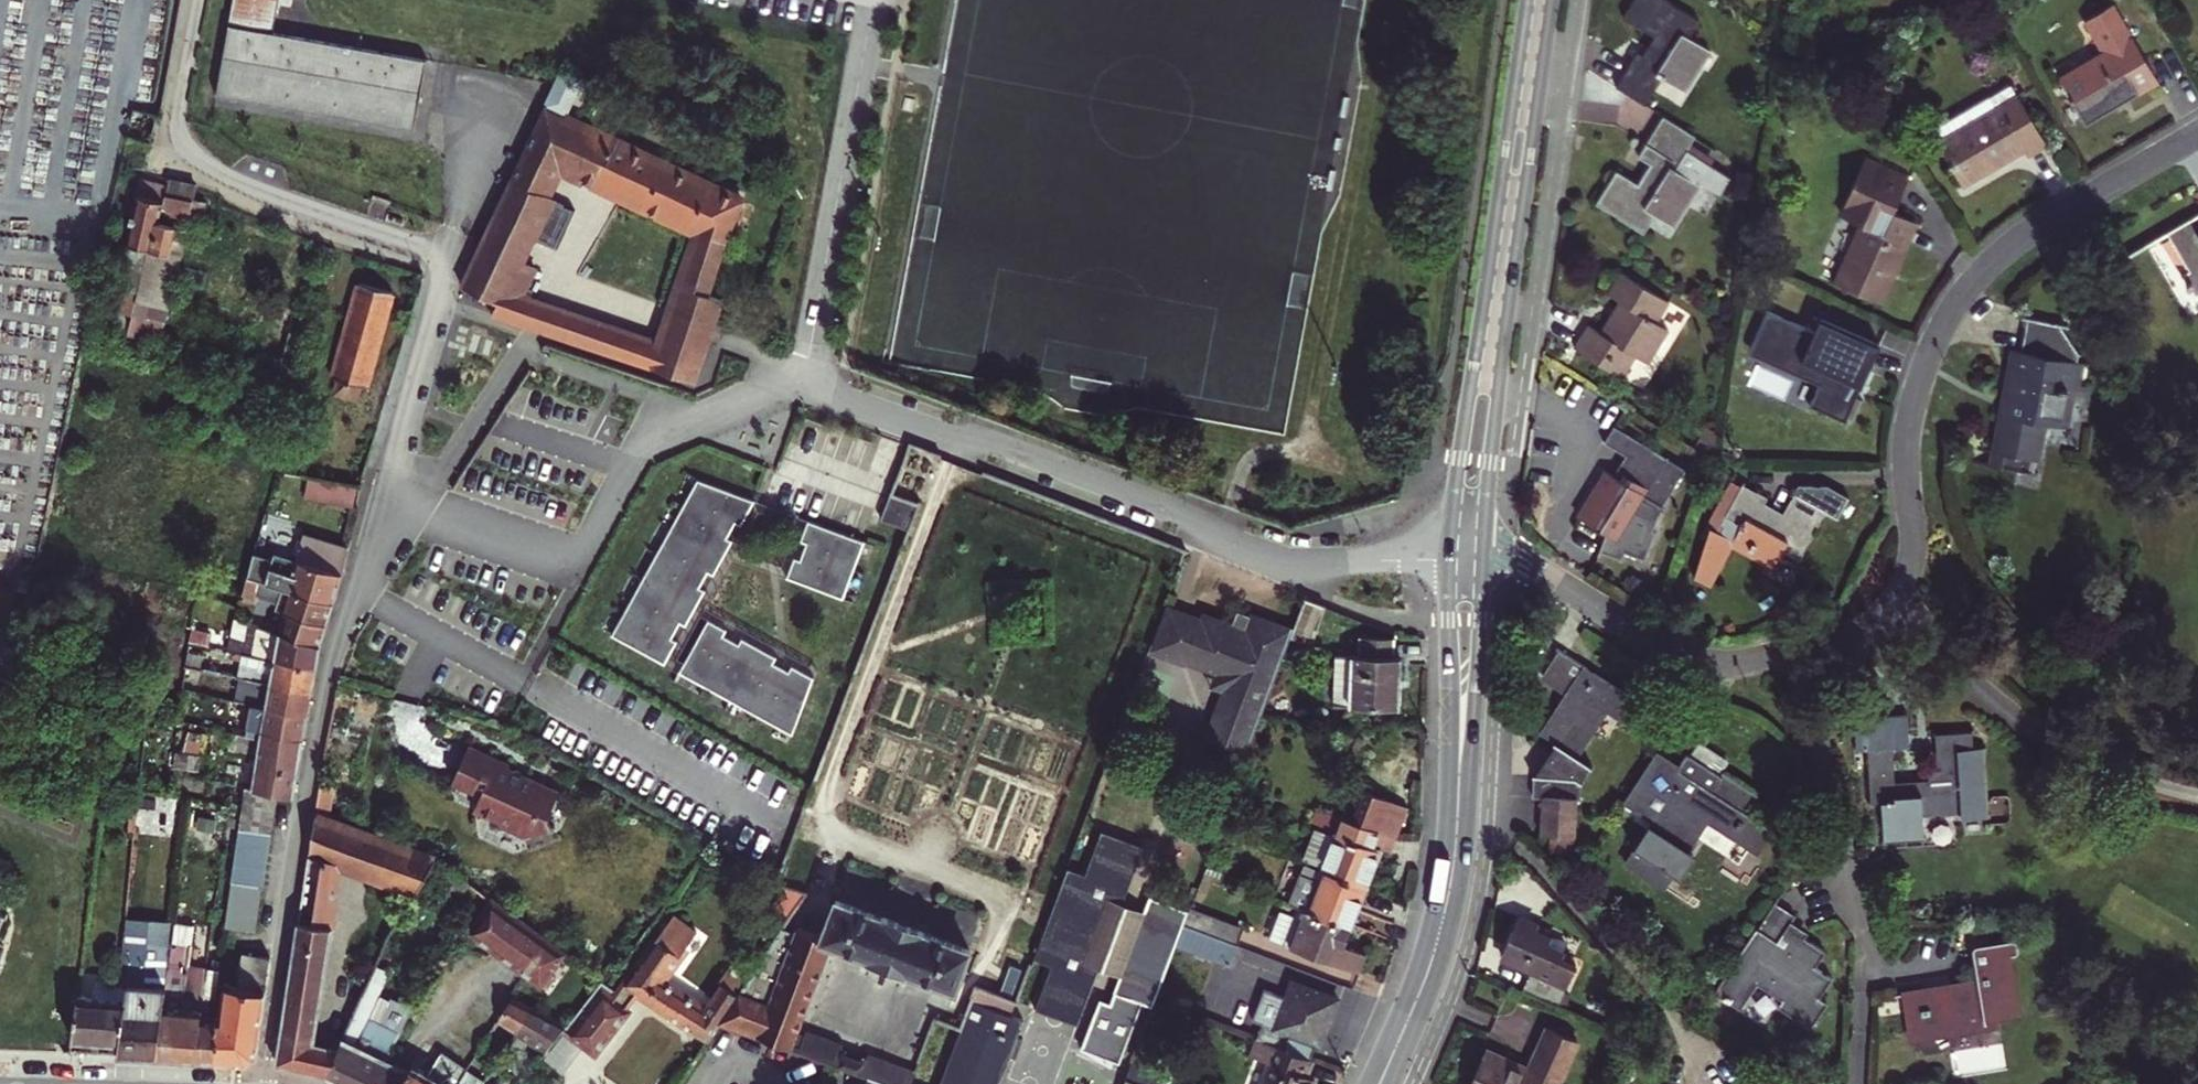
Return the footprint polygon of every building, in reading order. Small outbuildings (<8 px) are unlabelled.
[(427,56),(283,31),(288,0),(235,0),(219,90),(415,126),(427,56)] [(1660,0),(1640,0),(1627,22),(1657,41),(1646,60),(1640,57),(1619,92),(1649,110),(1665,83),(1688,98),(1714,57),(1690,42),(1700,26),(1660,0)] [(2086,121),(2158,79),(2133,34),(2129,37),(2111,4),(2086,19),(2104,51),(2060,78),(2086,121)] [(1939,141),(1965,184),(2023,149),(2028,156),(2048,145),(2012,84),(1993,96),(1998,106),(1939,141)] [(709,338),(722,296),(712,293),(743,198),(547,105),(465,282),(493,298),(498,301),(494,311),(535,324),(696,377),(709,338)] [(1698,140),(1667,121),(1641,160),(1655,169),(1641,190),(1621,177),(1601,207),(1646,236),(1656,219),(1675,232),(1701,191),(1698,189),(1700,186),(1722,200),(1732,183),(1689,155),(1698,140)] [(1885,302),(1920,223),(1897,211),(1913,176),(1872,157),(1848,210),(1865,218),(1837,280),(1885,302)] [(145,181),(141,195),(168,202),(163,223),(170,224),(172,216),(208,226),(213,203),(197,199),(201,185),(176,178),(174,188),(145,181)] [(168,202),(141,195),(129,244),(149,249),(172,255),(179,227),(170,224),(163,223),(168,202)] [(2168,232),(2190,271),(2185,274),(2196,295),(2197,294),(2197,216),(2168,232)] [(190,230),(179,227),(172,255),(149,249),(138,288),(171,298),(190,230)] [(1590,324),(1576,347),(1624,377),(1638,356),(1650,363),(1671,328),(1659,321),(1671,301),(1623,272),(1610,292),(1622,300),(1602,332),(1590,324)] [(390,313),(350,302),(324,394),(331,396),(326,413),(353,421),(358,404),(365,405),(390,313)] [(1813,407),(1848,424),(1883,347),(1824,320),(1818,333),(1771,312),(1754,351),(1824,382),(1813,407)] [(2036,315),(2029,349),(2013,346),(1987,466),(2038,476),(2049,422),(2071,426),(2077,396),(2090,398),(2092,386),(2087,385),(2090,368),(2095,369),(2096,362),(2086,360),(2088,350),(2067,320),(2036,315)] [(1685,469),(1617,427),(1608,442),(1627,455),(1615,475),(1608,470),(1581,515),(1609,532),(1597,546),(1619,555),(1622,547),(1642,555),(1653,526),(1651,525),(1685,469)] [(939,454),(913,443),(895,492),(920,501),(939,454)] [(762,496),(701,477),(613,635),(669,663),(762,496)] [(307,480),(304,500),(355,507),(357,487),(307,480)] [(1734,547),(1774,568),(1786,548),(1802,557),(1827,512),(1839,518),(1850,498),(1830,486),(1801,485),(1786,513),(1767,502),(1770,497),(1746,484),(1743,489),(1733,483),(1717,513),(1695,579),(1711,589),(1734,547)] [(875,544),(809,518),(794,579),(853,600),(875,544)] [(287,588),(335,603),(343,572),(347,546),(292,531),(287,549),(259,542),(249,577),(287,588)] [(324,645),(329,625),(335,603),(287,588),(280,610),(290,613),(284,632),(324,645)] [(1331,607),(1309,598),(1296,632),(1294,638),(1316,646),(1331,607)] [(1210,741),(1250,756),(1294,638),(1296,632),(1258,617),(1236,627),(1208,617),(1207,618),(1169,604),(1152,650),(1190,665),(1191,662),(1217,674),(1227,695),(1210,741)] [(819,676),(708,618),(681,672),(797,731),(819,676)] [(238,652),(246,654),(319,669),(324,645),(284,632),(262,625),(259,642),(249,641),(247,647),(239,646),(238,652)] [(193,642),(229,650),(231,636),(196,627),(193,642)] [(1363,656),(1341,656),(1341,705),(1353,704),(1353,708),(1403,709),(1404,658),(1399,658),(1399,639),(1363,637),(1363,656)] [(188,667),(209,671),(226,674),(229,661),(191,650),(188,667)] [(319,669),(246,654),(240,677),(273,683),(316,691),(319,669)] [(1546,786),(1585,788),(1587,783),(1591,776),(1597,769),(1581,761),(1610,715),(1637,731),(1650,710),(1562,656),(1545,683),(1569,698),(1544,737),(1560,748),(1537,785),(1546,786)] [(254,702),(269,707),(311,716),(316,691),(273,683),(240,677),(238,699),(254,702)] [(249,736),(263,739),(306,747),(311,716),(269,707),(254,702),(249,736)] [(1992,820),(1986,751),(1975,752),(1974,735),(1938,738),(1941,770),(1932,771),(1933,781),(1900,784),(1897,751),(1912,749),(1910,718),(1858,722),(1860,754),(1870,753),(1874,805),(1885,804),(1888,844),(1927,840),(1926,818),(1962,815),(1962,822),(1992,820)] [(259,765),(301,773),(306,747),(263,739),(259,765)] [(555,788),(466,749),(446,802),(534,840),(555,788)] [(205,756),(179,751),(177,764),(203,768),(205,756)] [(1640,784),(1664,799),(1683,770),(1658,754),(1640,784)] [(1625,808),(1648,823),(1654,827),(1627,868),(1666,894),(1709,827),(1756,856),(1771,832),(1750,818),(1761,799),(1724,776),(1721,780),(1690,759),(1664,799),(1640,784),(1625,808)] [(297,798),(301,773),(259,765),(242,763),(238,786),(297,798)] [(1391,835),(1402,835),(1414,804),(1360,783),(1346,818),(1391,835)] [(1545,802),(1546,786),(1537,785),(1534,802),(1545,802)] [(1546,786),(1545,802),(1581,804),(1585,805),(1585,788),(1546,786)] [(249,789),(243,827),(274,832),(280,794),(249,789)] [(1545,802),(1544,839),(1579,840),(1581,804),(1545,802)] [(417,898),(439,861),(394,839),(319,811),(279,1064),(313,1071),(317,1042),(340,898),(340,870),(417,898)] [(1393,861),(1402,835),(1391,835),(1346,818),(1338,839),(1307,828),(1296,860),(1299,861),(1372,888),(1384,857),(1393,861)] [(240,846),(271,851),(274,832),(243,827),(240,846)] [(1080,1025),(1101,968),(1088,963),(1112,899),(1124,904),(1146,846),(1104,831),(1087,874),(1071,869),(1051,923),(1038,960),(1053,966),(1038,1009),(1080,1025)] [(205,855),(208,840),(194,839),(193,854),(205,855)] [(240,846),(235,881),(265,886),(271,851),(240,846)] [(1372,888),(1299,861),(1284,900),(1356,927),(1372,888)] [(496,902),(450,868),(441,879),(464,896),(462,898),(486,916),(496,902)] [(5,883),(11,879),(8,873),(8,872),(2,876),(0,875),(0,898),(5,883)] [(235,881),(228,927),(259,931),(265,886),(235,881)] [(806,894),(792,888),(778,906),(791,916),(806,894)] [(867,905),(835,893),(822,933),(820,938),(833,942),(841,945),(890,965),(934,982),(959,992),(964,978),(976,945),(945,934),(906,920),(867,905)] [(1148,913),(1124,977),(1119,993),(1157,1007),(1179,947),(1188,925),(1193,910),(1154,895),(1148,913)] [(1148,913),(1124,904),(1112,899),(1088,963),(1101,968),(1124,977),(1148,913)] [(1284,900),(1282,899),(1269,937),(1367,974),(1373,958),(1348,948),(1356,927),(1284,900)] [(463,917),(432,902),(425,920),(455,935),(463,917)] [(486,916),(474,933),(554,992),(561,984),(565,986),(581,964),(496,902),(486,916)] [(1776,906),(1719,996),(1742,1011),(1760,983),(1787,1000),(1782,1008),(1815,1029),(1829,1006),(1821,1001),(1833,981),(1816,970),(1826,954),(1799,937),(1795,941),(1785,935),(1796,918),(1776,906)] [(1246,929),(1194,909),(1193,910),(1188,925),(1241,945),(1246,929)] [(5,955),(1,950),(6,945),(4,937),(9,923),(15,920),(14,916),(5,916),(0,910),(0,969),(5,955)] [(417,918),(408,912),(393,936),(380,967),(393,973),(410,936),(408,934),(417,918)] [(743,990),(748,982),(732,970),(723,984),(725,987),(708,1012),(660,983),(680,955),(684,957),(701,933),(677,916),(628,985),(640,993),(710,1041),(722,1021),(743,990)] [(1534,977),(1527,993),(1560,1008),(1579,966),(1564,959),(1567,953),(1552,946),(1555,940),(1539,932),(1541,926),(1522,919),(1502,963),(1534,977)] [(188,924),(177,922),(175,944),(185,945),(188,924)] [(820,938),(822,933),(798,924),(796,929),(769,1001),(743,990),(722,1021),(794,1047),(800,1031),(833,942),(820,938)] [(769,1001),(796,929),(784,925),(748,982),(743,990),(769,1001)] [(1241,945),(1188,925),(1179,947),(1233,967),(1241,945)] [(157,1059),(172,969),(174,949),(174,948),(126,943),(122,980),(121,984),(131,985),(122,1043),(120,1058),(157,1059)] [(1981,982),(1905,994),(1912,1046),(2002,1031),(2000,1021),(2024,1018),(2013,956),(2018,954),(2017,943),(1977,952),(1981,982)] [(157,1059),(179,1061),(190,973),(192,959),(186,958),(186,951),(174,949),(172,969),(157,1059)] [(259,1058),(274,957),(246,954),(241,988),(228,987),(224,1016),(221,1016),(216,1062),(250,1064),(259,1058)] [(208,975),(205,997),(197,1062),(216,1062),(221,1016),(216,1015),(224,959),(217,958),(215,976),(208,975)] [(391,1060),(360,1045),(393,973),(380,967),(341,1050),(328,1078),(342,1083),(379,1083),(391,1060)] [(190,973),(179,1061),(197,1062),(205,997),(208,975),(190,973)] [(81,993),(75,1039),(122,1043),(131,985),(121,984),(122,980),(97,977),(97,994),(81,993)] [(1027,1021),(1011,1013),(1017,998),(978,983),(962,1026),(942,1083),(1004,1083),(1027,1021)] [(1286,1049),(1315,1060),(1320,1049),(1324,1050),(1343,1001),(1296,984),(1291,1000),(1278,995),(1266,1024),(1292,1034),(1286,1049)] [(640,993),(628,985),(616,998),(627,1008),(640,993)] [(616,998),(610,993),(574,1036),(598,1056),(634,1014),(627,1008),(616,998)] [(570,1028),(515,1001),(504,1020),(521,1030),(550,1051),(570,1028)] [(504,1020),(497,1031),(514,1041),(521,1030),(504,1020)] [(803,1032),(800,1031),(794,1047),(837,1063),(842,1049),(846,1039),(807,1023),(803,1032)] [(1471,1083),(1558,1083),(1578,1040),(1539,1024),(1520,1067),(1485,1051),(1471,1083)] [(328,1078),(341,1050),(317,1042),(313,1071),(328,1078)] [(1267,1042),(1252,1083),(1315,1083),(1310,1082),(1318,1061),(1315,1060),(1286,1049),(1267,1042)] [(855,1053),(842,1049),(837,1063),(849,1068),(860,1071),(866,1057),(855,1053)] [(860,1071),(870,1075),(895,1083),(911,1083),(917,1067),(869,1049),(866,1057),(860,1071)] [(471,1069),(445,1052),(431,1074),(416,1064),(412,1071),(404,1083),(462,1083),(471,1069)] [(391,1060),(379,1083),(404,1083),(412,1071),(391,1060)] [(488,1082),(494,1073),(477,1061),(471,1069),(462,1083),(486,1083),(488,1082)] [(870,1075),(867,1083),(895,1083),(870,1075)]
